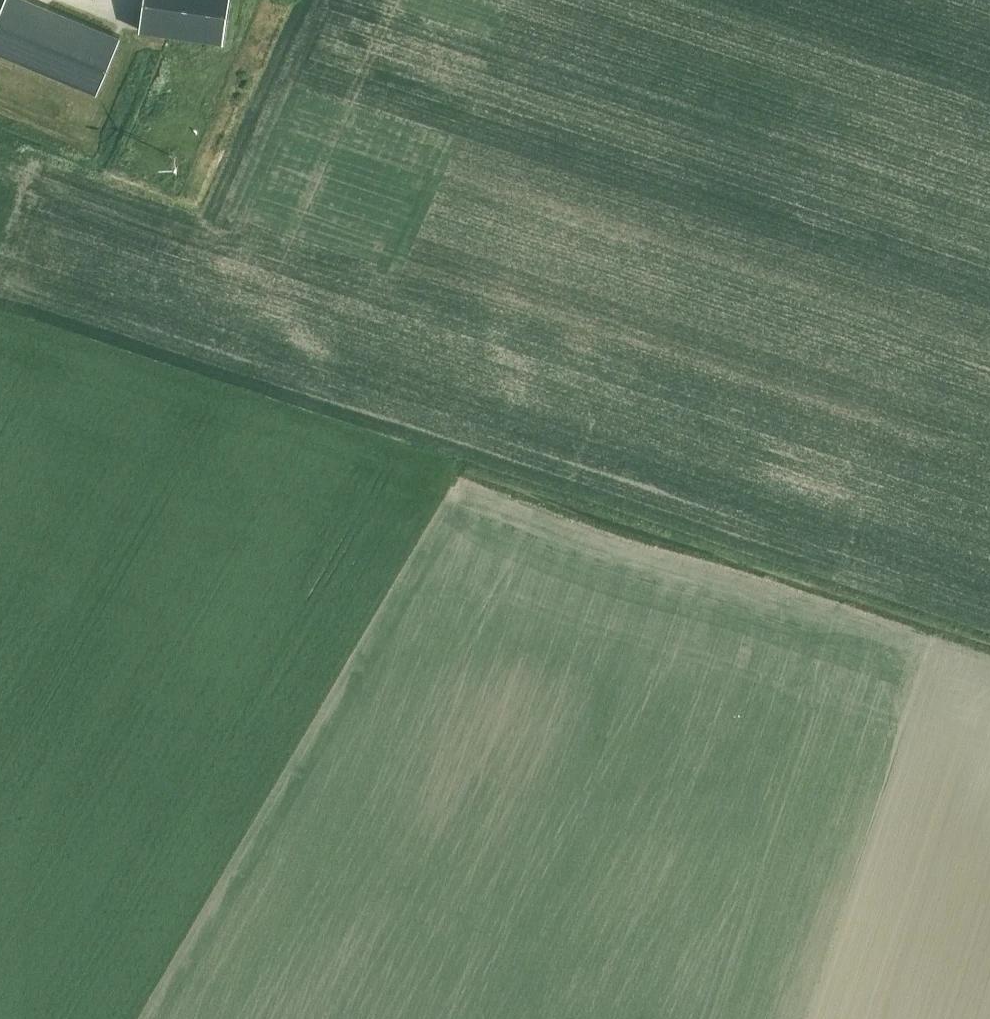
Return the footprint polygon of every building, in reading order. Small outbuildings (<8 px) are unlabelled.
[(98,92),(121,35),(36,0),(5,0),(0,11),(0,51),(98,92)] [(229,0),(144,0),(139,29),(224,41),(229,0)]
